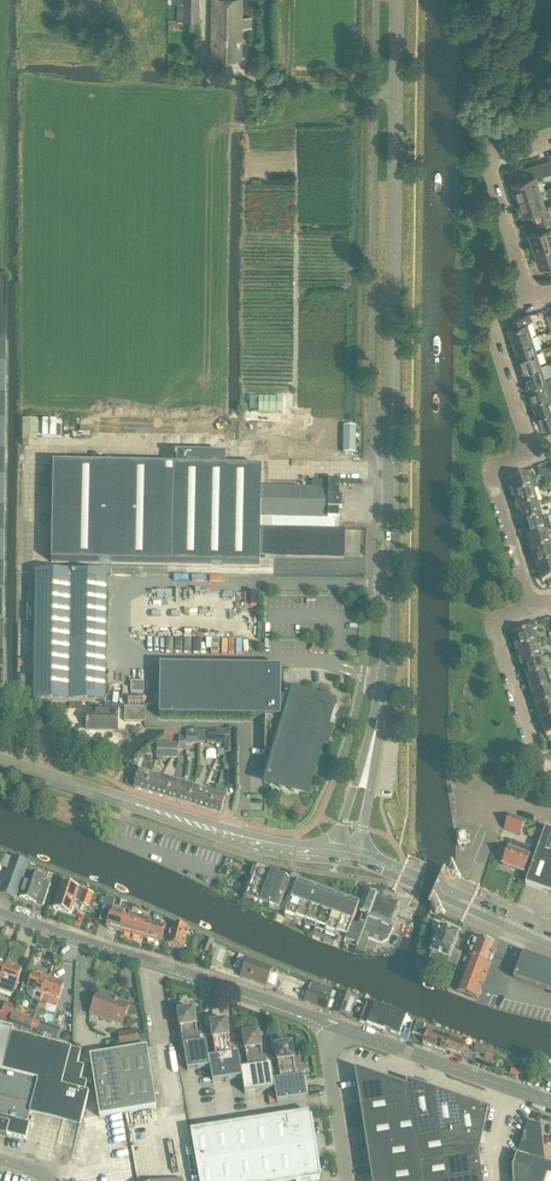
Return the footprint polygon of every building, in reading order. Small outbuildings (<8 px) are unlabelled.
[(185,0),(171,0),(171,3),(178,3),(177,21),(184,21),(185,21),(185,0)] [(200,0),(185,0),(185,21),(184,21),(200,22),(200,0)] [(243,0),(211,0),(211,42),(242,42),(243,28),(252,28),(252,17),(243,17),(243,0)] [(242,59),(242,42),(211,42),(211,59),(242,59)] [(512,182),(515,190),(513,191),(515,198),(517,197),(518,198),(540,191),(536,181),(550,176),(550,160),(549,161),(517,172),(519,180),(512,182)] [(518,198),(523,214),(531,212),(534,221),(550,216),(550,204),(545,206),(540,191),(518,198)] [(534,221),(537,231),(529,233),(531,241),(530,242),(532,249),(534,248),(534,249),(550,244),(550,216),(534,221)] [(534,249),(539,265),(548,263),(550,270),(550,244),(534,249)] [(514,327),(509,328),(514,343),(532,337),(528,323),(532,322),(530,315),(512,320),(514,327)] [(518,357),(537,351),(532,337),(514,343),(518,357)] [(523,371),(541,366),(537,351),(518,357),(523,371)] [(527,386),(545,380),(541,366),(523,371),(527,386)] [(527,386),(532,400),(550,394),(550,377),(545,379),(545,380),(527,386)] [(532,400),(536,414),(550,409),(550,394),(532,400)] [(536,414),(541,429),(547,427),(550,434),(550,409),(536,414)] [(345,438),(345,454),(355,454),(356,428),(345,427),(345,438)] [(53,465),(51,563),(172,565),(245,567),(259,567),(260,554),(260,519),(261,489),(261,469),(226,468),(226,459),(226,456),(177,455),(177,465),(177,467),(175,467),(134,466),(53,465)] [(550,486),(550,474),(550,470),(543,472),(547,486),(549,486),(550,486)] [(528,476),(509,482),(514,497),(533,491),(533,490),(537,489),(532,475),(528,476)] [(261,489),(260,519),(339,520),(340,483),(312,482),(312,490),(261,489)] [(533,491),(514,497),(519,512),(538,505),(533,491)] [(538,505),(519,512),(524,526),(542,520),(542,519),(538,505)] [(523,532),(524,535),(526,540),(528,539),(528,540),(547,534),(547,533),(550,532),(550,528),(548,517),(542,519),(542,520),(524,526),(524,527),(525,531),(523,532)] [(260,534),(260,554),(277,554),(277,556),(342,557),(342,530),(339,530),(339,520),(260,519),(260,528),(260,534)] [(528,540),(533,554),(550,549),(550,547),(547,534),(528,540)] [(533,554),(537,569),(550,564),(550,549),(533,554)] [(537,569),(542,582),(547,581),(550,588),(550,564),(537,569)] [(107,575),(36,573),(34,702),(105,703),(107,575)] [(518,653),(536,647),(531,633),(537,631),(535,624),(519,629),(521,636),(514,638),(518,653)] [(541,661),(540,660),(536,647),(518,653),(523,667),(541,661)] [(550,673),(550,669),(547,657),(540,660),(541,661),(523,667),(528,681),(550,673)] [(159,707),(159,717),(191,717),(250,718),(265,718),(265,722),(265,769),(268,770),(271,771),(268,784),(306,795),(324,734),(328,722),(332,709),(332,708),(333,707),(297,696),(294,696),(292,702),(289,701),(281,699),(281,668),(272,668),(160,666),(159,707)] [(547,680),(550,678),(550,673),(528,681),(532,695),(550,690),(547,680)] [(131,682),(131,693),(144,693),(144,682),(131,682)] [(550,705),(550,693),(550,690),(532,695),(537,709),(550,705)] [(536,715),(539,724),(541,723),(542,724),(550,721),(550,705),(537,709),(539,715),(536,715)] [(145,722),(145,707),(125,707),(124,722),(145,722)] [(117,731),(118,709),(87,709),(86,731),(117,731)] [(542,724),(546,738),(550,736),(550,721),(542,724)] [(186,737),(186,744),(198,744),(198,729),(186,731),(186,737)] [(218,744),(218,730),(208,730),(208,744),(218,744)] [(234,753),(234,730),(226,730),(225,753),(234,753)] [(145,792),(151,775),(140,772),(134,789),(145,792)] [(156,795),(161,778),(151,775),(145,792),(156,795)] [(166,799),(172,782),(161,778),(156,795),(166,799)] [(177,802),(182,785),(172,782),(166,799),(177,802)] [(188,805),(193,788),(182,785),(177,802),(188,805)] [(198,809),(204,792),(193,788),(188,805),(198,809)] [(210,812),(215,795),(204,792),(198,809),(210,812)] [(215,795),(210,812),(220,815),(225,798),(215,795)] [(520,835),(525,821),(509,815),(505,827),(504,830),(520,835)] [(526,885),(550,893),(550,894),(550,831),(546,829),(526,885)] [(458,847),(467,845),(465,833),(456,834),(458,847)] [(524,873),(530,857),(530,856),(532,850),(512,842),(509,849),(509,848),(503,865),(524,873)] [(8,870),(12,859),(5,857),(1,867),(8,870)] [(28,864),(12,858),(12,859),(8,870),(0,892),(0,895),(15,900),(28,864)] [(221,868),(219,874),(226,877),(228,871),(221,868)] [(246,900),(279,912),(290,881),(258,869),(246,900)] [(50,885),(43,878),(29,873),(20,898),(43,906),(50,885)] [(287,900),(282,914),(285,915),(284,918),(345,940),(344,944),(357,949),(359,942),(362,936),(365,926),(377,896),(367,892),(360,913),(362,914),(358,927),(352,925),(360,904),(352,902),(349,900),(298,882),(291,901),(287,900)] [(62,884),(53,908),(71,914),(75,902),(75,901),(76,901),(80,903),(84,892),(83,892),(80,891),(79,890),(62,884)] [(80,903),(80,905),(89,908),(93,895),(84,892),(80,903)] [(121,903),(120,909),(113,907),(115,900),(107,896),(103,908),(111,910),(106,928),(120,932),(127,905),(121,903)] [(365,926),(362,936),(382,943),(388,940),(392,928),(401,905),(377,896),(365,926)] [(133,936),(137,918),(130,916),(133,907),(127,905),(120,932),(133,936)] [(146,940),(151,922),(137,918),(133,936),(146,940)] [(167,945),(171,928),(151,922),(146,940),(160,944),(161,943),(167,945)] [(183,949),(188,930),(172,925),(171,928),(167,945),(183,949)] [(453,951),(458,936),(441,929),(431,955),(432,955),(429,963),(446,969),(448,963),(457,966),(461,954),(453,951)] [(476,940),(472,939),(470,940),(468,946),(469,948),(472,950),(457,992),(478,999),(497,947),(476,940)] [(222,961),(225,953),(217,949),(213,958),(222,961)] [(516,974),(514,979),(550,994),(550,965),(523,954),(516,974)] [(265,987),(272,970),(247,960),(241,977),(265,987)] [(13,996),(22,971),(6,966),(1,981),(0,985),(0,992),(13,996)] [(26,974),(22,988),(24,989),(24,990),(24,991),(24,992),(24,993),(24,994),(24,995),(24,996),(24,997),(25,997),(25,998),(26,999),(26,1000),(27,1000),(27,1001),(28,1001),(28,1002),(29,1002),(30,1003),(31,1003),(30,1007),(38,1009),(39,1010),(39,1008),(48,980),(32,975),(32,976),(26,974)] [(48,980),(39,1008),(46,1010),(48,1005),(56,1007),(59,1000),(64,986),(48,980)] [(315,1007),(322,988),(310,984),(303,1003),(315,1007)] [(331,1013),(338,995),(322,988),(315,1007),(331,1013)] [(113,1001),(114,998),(98,992),(90,1016),(122,1027),(129,1006),(113,1001)] [(366,1003),(359,1022),(384,1032),(384,1031),(386,1032),(387,1032),(388,1032),(389,1031),(390,1032),(391,1032),(390,1034),(400,1038),(407,1041),(415,1021),(408,1019),(373,1005),(366,1003)] [(9,1023),(13,1014),(15,1007),(6,1004),(2,1014),(0,1014),(0,1020),(9,1023)] [(199,1044),(197,1033),(194,1011),(178,1013),(183,1046),(199,1044)] [(9,1024),(14,1026),(30,1032),(31,1029),(34,1021),(13,1014),(9,1023),(9,1024)] [(206,1044),(208,1060),(232,1056),(231,1055),(230,1045),(226,1022),(222,1023),(221,1020),(215,1017),(214,1017),(213,1017),(212,1017),(212,1018),(211,1018),(210,1019),(210,1020),(210,1021),(212,1031),(214,1043),(206,1044)] [(38,1031),(41,1022),(34,1020),(34,1021),(31,1029),(38,1031)] [(41,1022),(38,1031),(58,1038),(61,1029),(41,1022)] [(424,1029),(425,1025),(417,1022),(412,1034),(420,1037),(425,1039),(423,1044),(445,1052),(450,1040),(428,1032),(428,1031),(424,1029)] [(25,1141),(28,1127),(27,1127),(32,1108),(47,1112),(55,1114),(80,1120),(82,1121),(89,1094),(85,1092),(86,1089),(87,1083),(81,1082),(84,1068),(78,1066),(81,1051),(38,1041),(36,1040),(12,1034),(13,1029),(0,1026),(0,1135),(25,1141)] [(121,1049),(139,1046),(136,1030),(118,1033),(121,1049)] [(264,1067),(262,1056),(259,1034),(243,1036),(246,1054),(239,1055),(238,1056),(241,1071),(264,1067)] [(461,1059),(466,1046),(450,1040),(445,1052),(461,1059)] [(199,1044),(183,1046),(183,1047),(187,1071),(209,1068),(208,1060),(206,1044),(206,1043),(199,1044)] [(296,1079),(296,1078),(291,1045),(276,1048),(279,1066),(271,1067),(273,1082),(296,1079)] [(121,1115),(157,1109),(147,1048),(111,1054),(121,1115)] [(492,1062),(495,1054),(487,1051),(484,1059),(492,1062)] [(100,1118),(121,1115),(111,1054),(90,1058),(100,1118)] [(232,1056),(208,1060),(209,1068),(210,1068),(212,1083),(242,1078),(241,1071),(238,1056),(239,1055),(239,1054),(231,1055),(232,1056)] [(264,1067),(241,1071),(242,1078),(245,1094),(274,1090),(273,1082),(271,1067),(271,1066),(264,1067)] [(524,1072),(522,1071),(512,1068),(510,1074),(522,1078),(524,1072)] [(363,1074),(354,1071),(356,1080),(363,1126),(387,1122),(380,1080),(363,1074)] [(296,1079),(273,1082),(274,1090),(275,1090),(277,1103),(307,1099),(304,1077),(296,1078),(296,1079)] [(394,1084),(380,1080),(387,1122),(391,1146),(415,1142),(406,1088),(394,1084)] [(418,1087),(405,1082),(406,1088),(415,1142),(439,1139),(431,1091),(418,1087)] [(432,1092),(431,1091),(439,1139),(463,1135),(457,1100),(444,1096),(432,1092)] [(488,1111),(457,1100),(463,1135),(484,1132),(488,1111)] [(320,1180),(310,1113),(191,1132),(199,1180),(313,1180),(320,1180)] [(545,1166),(540,1125),(527,1121),(523,1133),(524,1134),(512,1170),(513,1180),(550,1180),(550,1168),(545,1166)] [(387,1122),(363,1126),(366,1150),(391,1146),(387,1122)] [(439,1139),(415,1142),(418,1166),(478,1157),(481,1144),(483,1132),(484,1132),(463,1135),(439,1139)] [(391,1146),(366,1150),(370,1174),(418,1166),(415,1142),(391,1146)] [(418,1166),(421,1180),(480,1180),(482,1180),(478,1157),(418,1166)] [(370,1174),(371,1180),(421,1180),(418,1166),(370,1174)]
